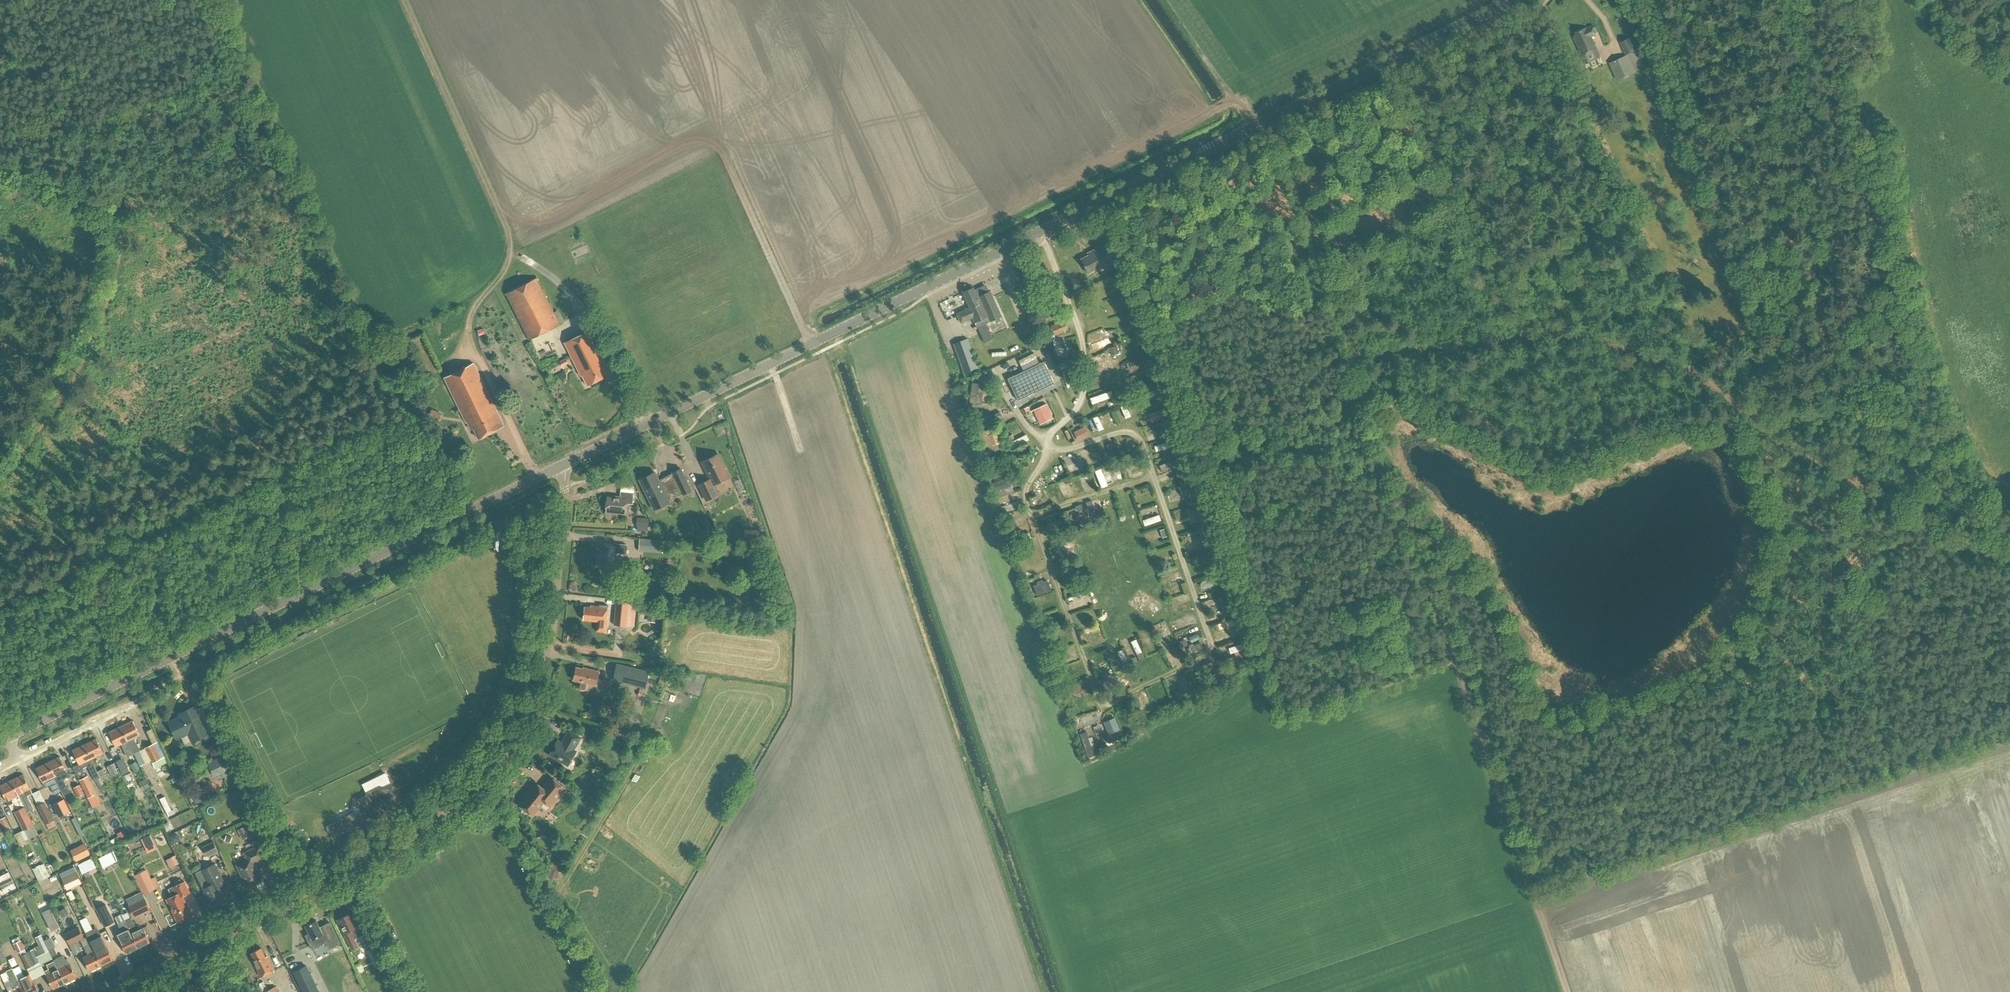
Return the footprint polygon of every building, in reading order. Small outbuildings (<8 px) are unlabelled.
[(1573,34),(1575,36),(1571,38),(1579,56),(1594,49),(1589,38),(1595,36),(1591,27),(1585,29),(1585,28),(1573,34)] [(1630,37),(1620,42),(1626,54),(1636,49),(1630,37)] [(1620,57),(1615,60),(1620,73),(1626,70),(1620,57)] [(1091,251),(1092,253),(1081,259),(1087,272),(1117,258),(1109,242),(1091,251)] [(1107,266),(1097,271),(1099,276),(1109,271),(1107,266)] [(536,278),(506,293),(529,340),(560,324),(536,278)] [(963,292),(970,307),(957,313),(961,322),(972,317),(984,343),(993,338),(987,323),(1002,316),(990,291),(977,296),(973,287),(963,292)] [(1050,326),(1055,336),(1068,330),(1064,320),(1050,326)] [(565,342),(581,376),(582,375),(587,385),(611,373),(590,330),(565,342)] [(970,371),(978,367),(968,338),(953,344),(965,378),(972,375),(970,371)] [(1060,338),(1055,339),(1058,356),(1064,355),(1060,338)] [(1092,343),(1093,349),(1112,344),(1111,338),(1092,343)] [(1119,347),(1111,347),(1112,355),(1119,354),(1119,347)] [(1129,362),(1132,371),(1145,367),(1141,358),(1129,362)] [(1102,364),(1104,370),(1113,368),(1112,361),(1102,364)] [(1043,362),(1007,379),(1017,400),(1053,383),(1043,362)] [(504,425),(474,363),(444,377),(466,422),(467,421),(471,429),(473,428),(478,438),(504,425)] [(1070,370),(1065,371),(1068,387),(1074,386),(1070,370)] [(982,408),(985,386),(972,385),(969,407),(976,408),(982,408)] [(1158,388),(1143,394),(1146,400),(1160,394),(1158,388)] [(1094,404),(1114,397),(1112,391),(1092,398),(1094,404)] [(1128,403),(1122,405),(1127,419),(1132,417),(1128,403)] [(1032,416),(1035,426),(1055,419),(1050,404),(1034,409),(1036,415),(1032,416)] [(1171,405),(1149,413),(1154,425),(1153,425),(1158,437),(1173,432),(1167,418),(1175,416),(1171,405)] [(1115,411),(1121,422),(1127,419),(1122,408),(1115,411)] [(990,422),(1004,416),(1001,411),(988,417),(990,422)] [(1100,416),(1094,418),(1099,431),(1105,429),(1100,416)] [(1080,441),(1092,435),(1087,426),(1075,431),(1080,441)] [(999,443),(994,428),(977,434),(983,449),(999,443)] [(1170,442),(1155,445),(1156,451),(1172,448),(1170,442)] [(1108,452),(1105,453),(1106,463),(1118,461),(1115,443),(1107,444),(1108,452)] [(710,479),(699,484),(706,500),(718,494),(713,484),(730,477),(718,453),(702,462),(710,479)] [(1190,457),(1160,464),(1163,473),(1192,467),(1190,457)] [(1143,466),(1131,470),(1133,475),(1144,471),(1143,466)] [(669,502),(669,500),(682,493),(683,494),(691,490),(681,468),(672,472),(673,474),(659,481),(655,472),(639,479),(654,509),(669,502)] [(1102,488),(1109,486),(1104,471),(1097,473),(1102,488)] [(996,490),(1013,487),(1012,479),(994,482),(996,490)] [(1183,496),(1201,496),(1201,484),(1183,484),(1183,496)] [(1047,486),(1040,488),(1046,506),(1053,503),(1047,486)] [(607,497),(606,510),(625,512),(626,503),(632,504),(633,492),(621,491),(620,498),(607,497)] [(1093,521),(1106,516),(1099,498),(1086,503),(1093,521)] [(1008,510),(1022,507),(1020,502),(1007,505),(1008,510)] [(1188,509),(1191,522),(1205,518),(1202,506),(1188,509)] [(616,520),(617,513),(606,511),(605,519),(616,520)] [(1161,514),(1144,520),(1146,526),(1163,520),(1161,514)] [(706,516),(695,521),(701,534),(712,529),(706,516)] [(638,517),(638,530),(650,531),(650,518),(638,517)] [(638,551),(662,553),(664,540),(639,538),(638,551)] [(602,544),(600,566),(613,567),(615,553),(626,554),(626,544),(613,543),(613,545),(602,544)] [(1060,551),(1061,558),(1079,557),(1079,550),(1060,551)] [(1216,577),(1201,582),(1203,589),(1218,583),(1216,577)] [(1049,580),(1034,584),(1037,595),(1052,591),(1049,580)] [(1072,612),(1093,607),(1091,599),(1070,604),(1072,612)] [(617,600),(614,624),(634,627),(637,602),(617,600)] [(606,618),(607,604),(598,603),(598,605),(590,605),(590,606),(583,606),(582,619),(596,620),(595,630),(605,631),(606,618)] [(1239,617),(1219,625),(1221,631),(1242,623),(1239,617)] [(1198,633),(1190,636),(1193,642),(1200,639),(1198,633)] [(1138,654),(1144,651),(1137,639),(1132,641),(1138,654)] [(1245,656),(1243,650),(1251,647),(1249,642),(1230,647),(1232,653),(1234,653),(1236,658),(1245,656)] [(1125,650),(1119,652),(1124,666),(1129,664),(1125,650)] [(629,684),(633,667),(627,666),(625,672),(615,670),(613,680),(629,684)] [(598,678),(599,671),(582,667),(582,669),(575,667),(572,679),(579,681),(578,686),(580,689),(583,690),(586,688),(587,683),(596,685),(596,684),(607,687),(608,680),(598,678)] [(659,684),(665,687),(670,675),(663,673),(659,684)] [(1181,678),(1187,694),(1192,692),(1186,676),(1181,678)] [(169,722),(177,738),(191,731),(195,740),(208,733),(195,706),(180,713),(181,717),(178,717),(176,718),(174,720),(169,722)] [(1115,716),(1103,721),(1108,733),(1105,735),(1108,742),(1123,736),(1121,731),(1120,731),(1119,729),(1120,729),(1115,716)] [(141,750),(134,737),(140,735),(133,720),(121,726),(128,740),(140,765),(146,763),(139,750),(141,750)] [(116,746),(128,740),(121,726),(109,732),(116,746)] [(557,742),(550,755),(568,765),(576,751),(574,749),(581,737),(569,730),(564,738),(565,739),(562,745),(557,742)] [(84,744),(100,777),(100,776),(106,774),(103,768),(98,771),(91,758),(103,753),(96,738),(84,744)] [(159,741),(144,748),(152,763),(166,756),(159,741)] [(84,744),(73,750),(82,768),(88,765),(95,779),(100,777),(84,744)] [(224,754),(207,762),(214,777),(221,774),(223,778),(233,773),(224,754)] [(48,762),(58,782),(70,776),(60,756),(48,762)] [(124,775),(132,771),(125,757),(117,761),(124,775)] [(138,761),(132,763),(136,774),(142,771),(138,761)] [(61,789),(58,782),(48,762),(36,768),(46,787),(53,784),(53,786),(52,789),(55,794),(62,790),(61,789)] [(108,766),(113,776),(119,772),(114,763),(108,766)] [(28,795),(33,793),(24,774),(12,780),(19,794),(27,812),(35,809),(28,795)] [(88,776),(79,780),(93,807),(101,803),(88,776)] [(521,808),(521,811),(521,812),(523,813),(525,814),(527,813),(531,816),(542,802),(549,807),(564,789),(549,777),(541,788),(534,783),(526,792),(527,793),(517,805),(521,808)] [(0,785),(0,786),(7,800),(13,798),(18,809),(15,811),(24,829),(34,825),(27,812),(19,794),(12,780),(0,785)] [(392,782),(359,798),(368,816),(400,800),(392,782)] [(73,787),(78,796),(84,793),(80,784),(73,787)] [(67,786),(61,789),(62,790),(64,794),(69,792),(67,786)] [(167,796),(162,798),(169,815),(173,813),(167,796)] [(53,804),(59,817),(70,811),(64,798),(53,804)] [(54,820),(45,801),(37,805),(50,831),(57,828),(53,820),(54,820)] [(354,812),(327,826),(333,838),(360,825),(354,812)] [(6,816),(0,819),(5,830),(11,827),(6,816)] [(250,835),(245,826),(237,830),(242,839),(250,835)] [(176,832),(170,836),(175,844),(181,840),(176,832)] [(155,844),(151,834),(141,839),(145,848),(155,844)] [(213,841),(202,846),(207,856),(217,851),(213,841)] [(244,852),(248,860),(237,865),(244,880),(243,881),(246,888),(255,884),(254,883),(262,880),(253,862),(264,856),(259,845),(244,852)] [(76,861),(91,854),(87,846),(72,854),(76,861)] [(104,866),(117,861),(114,852),(100,857),(104,866)] [(167,859),(171,868),(180,863),(176,855),(167,859)] [(84,873),(98,867),(93,857),(80,863),(84,873)] [(50,875),(44,863),(33,868),(39,881),(50,875)] [(203,888),(205,891),(204,893),(206,897),(208,897),(212,906),(225,899),(219,886),(225,883),(215,863),(202,869),(209,885),(203,888)] [(551,868),(549,876),(562,880),(564,872),(551,868)] [(134,875),(144,894),(156,888),(147,869),(134,875)] [(76,871),(62,878),(67,890),(82,883),(76,871)] [(17,888),(12,872),(0,876),(0,879),(5,893),(17,888)] [(173,896),(167,899),(178,922),(192,915),(183,895),(190,892),(185,881),(169,889),(173,896)] [(39,882),(23,889),(42,936),(52,932),(43,911),(41,912),(34,896),(44,893),(39,882)] [(145,897),(129,905),(134,917),(151,908),(145,897)] [(114,921),(106,904),(97,908),(105,926),(114,921)] [(52,908),(44,911),(53,930),(60,927),(52,908)] [(336,919),(342,932),(350,949),(357,946),(353,939),(363,934),(359,924),(357,925),(350,912),(336,919)] [(138,947),(125,920),(122,913),(115,916),(119,923),(118,923),(122,932),(117,934),(126,953),(138,947)] [(125,920),(138,947),(150,942),(143,927),(138,930),(131,917),(125,920)] [(323,933),(316,920),(305,925),(311,939),(315,937),(318,943),(320,942),(321,944),(330,939),(326,931),(323,933)] [(79,926),(64,933),(70,945),(84,937),(79,926)] [(86,932),(91,943),(102,965),(114,959),(102,935),(96,938),(92,930),(86,932)] [(372,932),(362,937),(368,949),(378,944),(377,943),(381,942),(376,931),(372,933),(372,932)] [(49,949),(41,934),(35,936),(43,952),(49,949)] [(25,948),(21,939),(13,943),(17,952),(25,948)] [(84,946),(88,954),(83,957),(90,971),(102,965),(91,943),(84,946)] [(27,951),(33,965),(40,961),(33,948),(27,951)] [(253,960),(251,961),(260,978),(273,971),(266,957),(264,958),(259,949),(250,954),(253,960)] [(21,955),(27,968),(33,965),(27,952),(21,955)] [(54,960),(54,961),(65,983),(77,977),(68,958),(66,958),(64,955),(54,960)] [(47,974),(46,974),(53,989),(65,983),(54,961),(49,963),(51,967),(45,971),(47,974)] [(296,971),(304,991),(321,991),(310,965),(296,971)] [(22,986),(18,979),(13,968),(7,971),(12,980),(7,982),(6,984),(10,991),(25,991),(22,986)] [(25,991),(39,991),(34,980),(33,981),(30,973),(18,979),(22,986),(25,991)]
